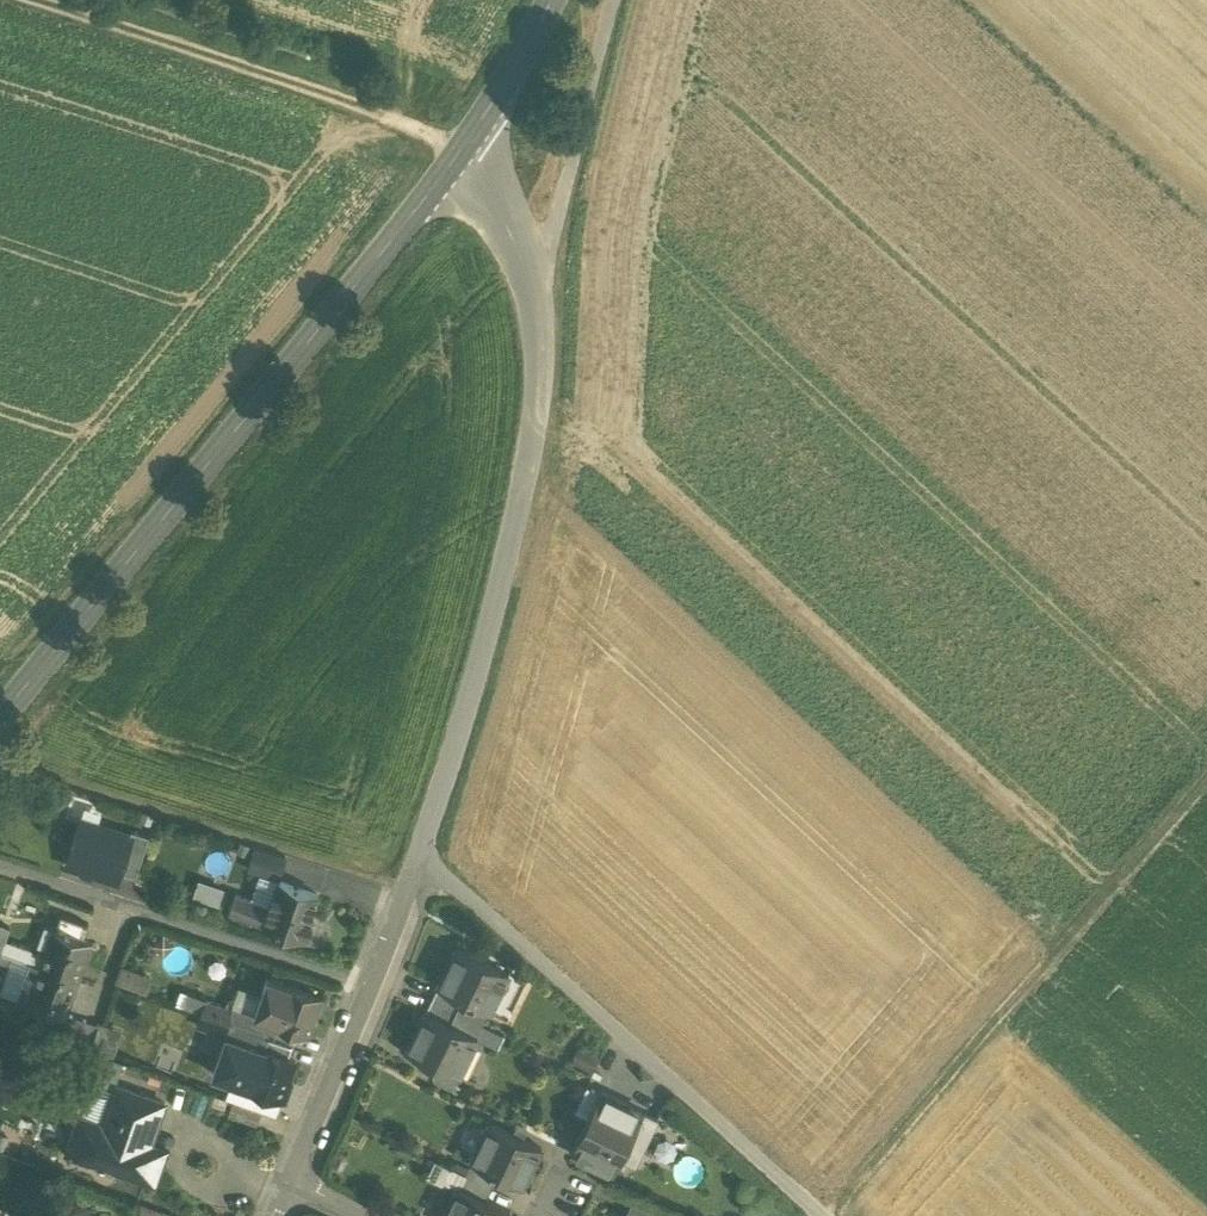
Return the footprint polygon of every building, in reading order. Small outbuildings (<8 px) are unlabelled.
[(130,834),(81,818),(66,864),(117,880),(120,871),(131,834),(130,834)] [(149,835),(132,829),(130,834),(131,834),(120,871),(136,876),(149,835)] [(198,877),(195,894),(223,899),(226,882),(198,877)] [(317,894),(278,880),(269,906),(263,922),(306,937),(313,916),(310,915),(317,894)] [(251,899),(236,894),(230,911),(245,916),(251,899)] [(269,906),(251,899),(245,916),(263,922),(269,906)] [(88,923),(61,913),(56,928),(84,938),(88,923)] [(0,922),(0,950),(1,950),(10,926),(0,922)] [(53,927),(45,924),(38,943),(46,946),(53,927)] [(56,928),(53,927),(46,946),(40,964),(77,977),(89,942),(90,942),(90,940),(84,938),(56,928)] [(508,972),(456,947),(438,984),(463,996),(487,1008),(489,1009),(508,972)] [(31,961),(18,997),(27,1001),(27,1000),(40,964),(31,961)] [(149,988),(154,973),(123,961),(117,977),(149,988)] [(77,977),(40,964),(27,1000),(27,1001),(64,1014),(65,1012),(77,977)] [(285,983),(267,976),(255,1010),(255,1011),(273,1017),(285,983)] [(321,996),(285,983),(273,1017),(272,1021),(273,1021),(297,1030),(309,1034),(321,996)] [(487,1008),(463,996),(456,1010),(481,1022),(487,1008)] [(232,1008),(206,999),(202,1011),(229,1020),(233,1008),(232,1008)] [(273,1017),(255,1011),(255,1010),(234,1002),(232,1008),(233,1008),(229,1020),(268,1034),(273,1021),(272,1021),(273,1017)] [(481,1022),(456,1010),(450,1023),(474,1035),(481,1022)] [(229,1020),(202,1011),(197,1024),(223,1033),(224,1034),(229,1020)] [(450,1023),(425,1011),(407,1049),(458,1073),(476,1036),(450,1023)] [(84,1020),(70,1015),(62,1037),(76,1043),(84,1020)] [(98,1025),(84,1020),(76,1043),(90,1048),(98,1025)] [(268,1034),(229,1020),(224,1034),(223,1033),(222,1035),(226,1037),(227,1035),(258,1046),(288,1057),(293,1043),(268,1034)] [(297,1030),(273,1021),(268,1034),(293,1043),(297,1030)] [(258,1046),(227,1035),(226,1037),(213,1072),(232,1079),(245,1084),(258,1046)] [(580,1041),(572,1057),(591,1067),(599,1051),(580,1041)] [(288,1057),(258,1046),(245,1084),(232,1079),(226,1096),(276,1113),(282,1097),(283,1095),(282,1095),(294,1061),(295,1061),(295,1059),(288,1057)] [(123,1060),(112,1056),(102,1084),(113,1088),(115,1083),(123,1060)] [(165,1100),(115,1083),(113,1088),(102,1122),(79,1114),(67,1149),(154,1180),(162,1158),(146,1152),(165,1100)] [(586,1085),(574,1110),(587,1116),(599,1092),(586,1085)] [(587,1116),(571,1150),(613,1170),(642,1110),(600,1090),(587,1116)] [(262,1109),(233,1099),(229,1113),(257,1123),(262,1109)] [(540,1146),(489,1122),(471,1159),(473,1160),(497,1172),(522,1184),(540,1146)] [(497,1172),(473,1160),(466,1174),(491,1185),(497,1172)] [(491,1185),(466,1174),(460,1187),(484,1199),(491,1185)] [(458,1186),(443,1215),(506,1215),(509,1211),(460,1187),(458,1186)]
